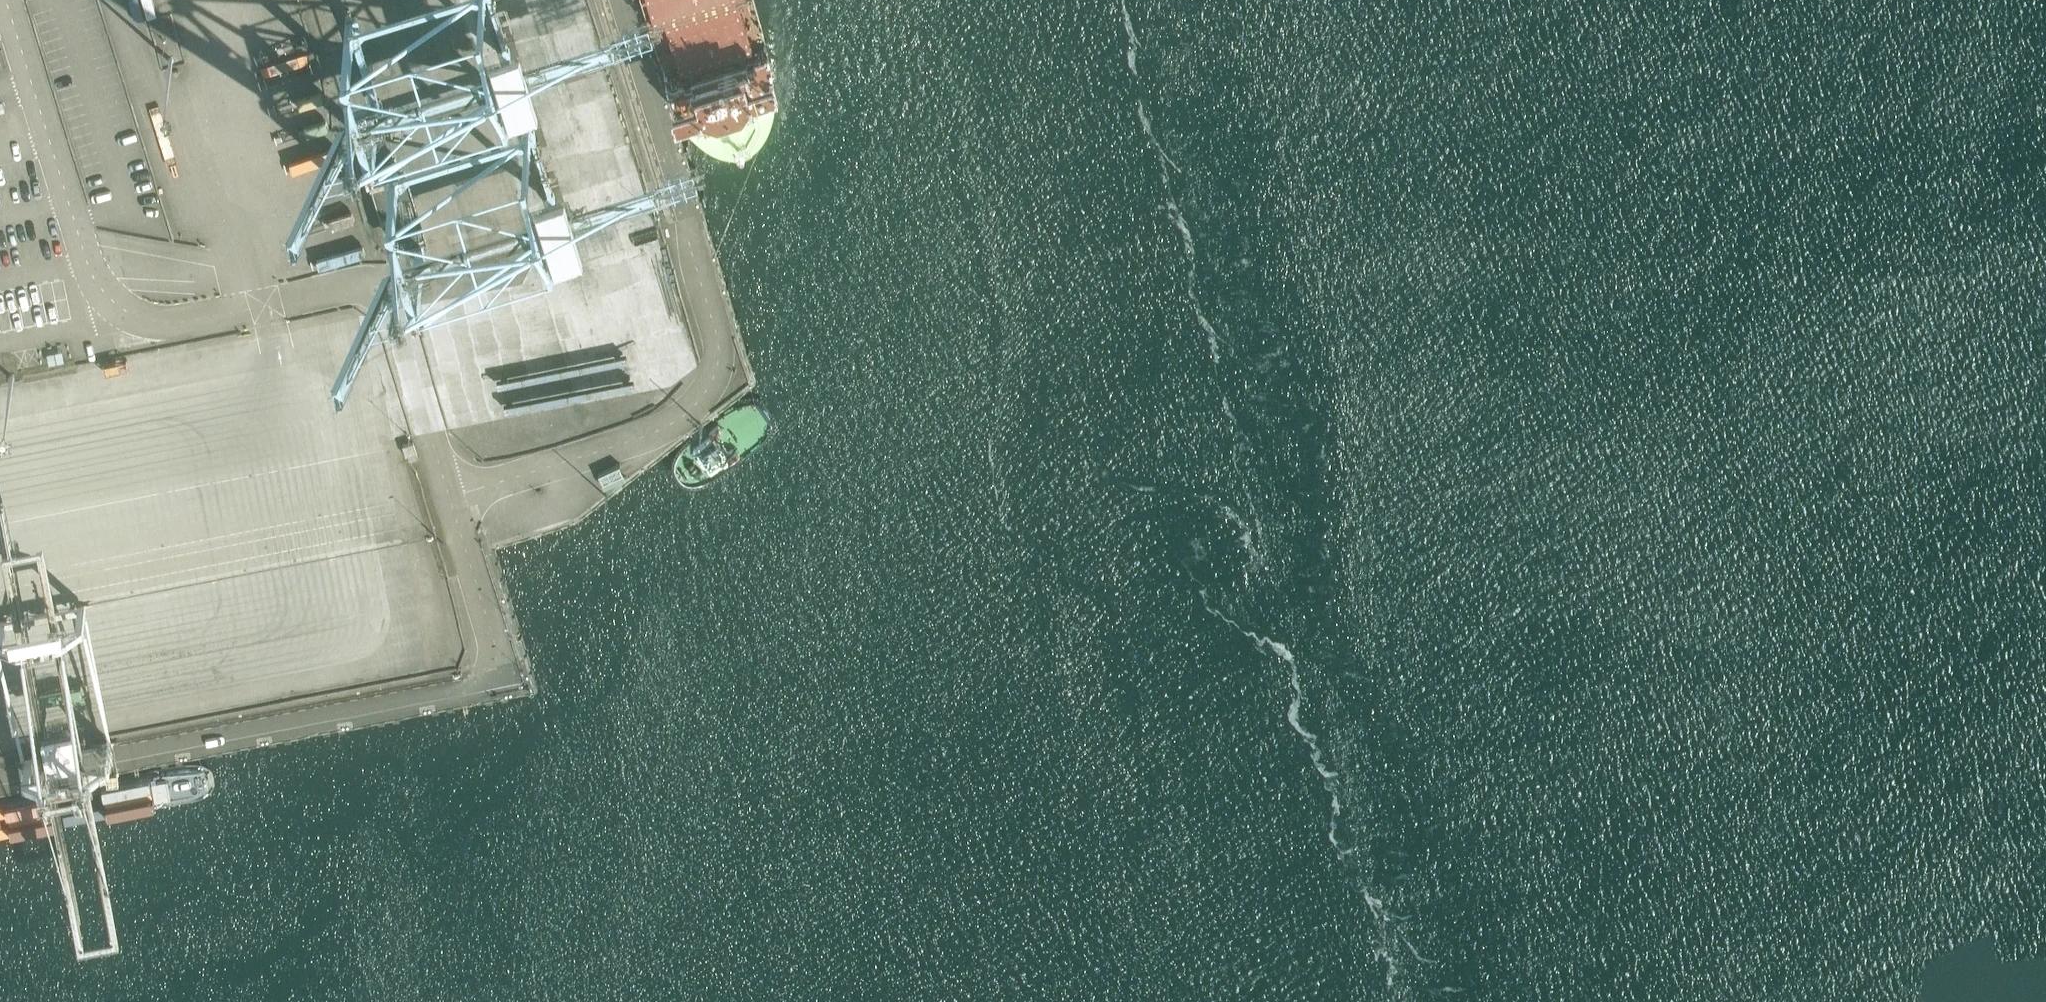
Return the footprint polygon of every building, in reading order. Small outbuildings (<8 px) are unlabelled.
[(475,220),(427,228),(429,243),(477,235),(475,220)] [(416,452),(412,442),(402,445),(405,455),(416,452)]
